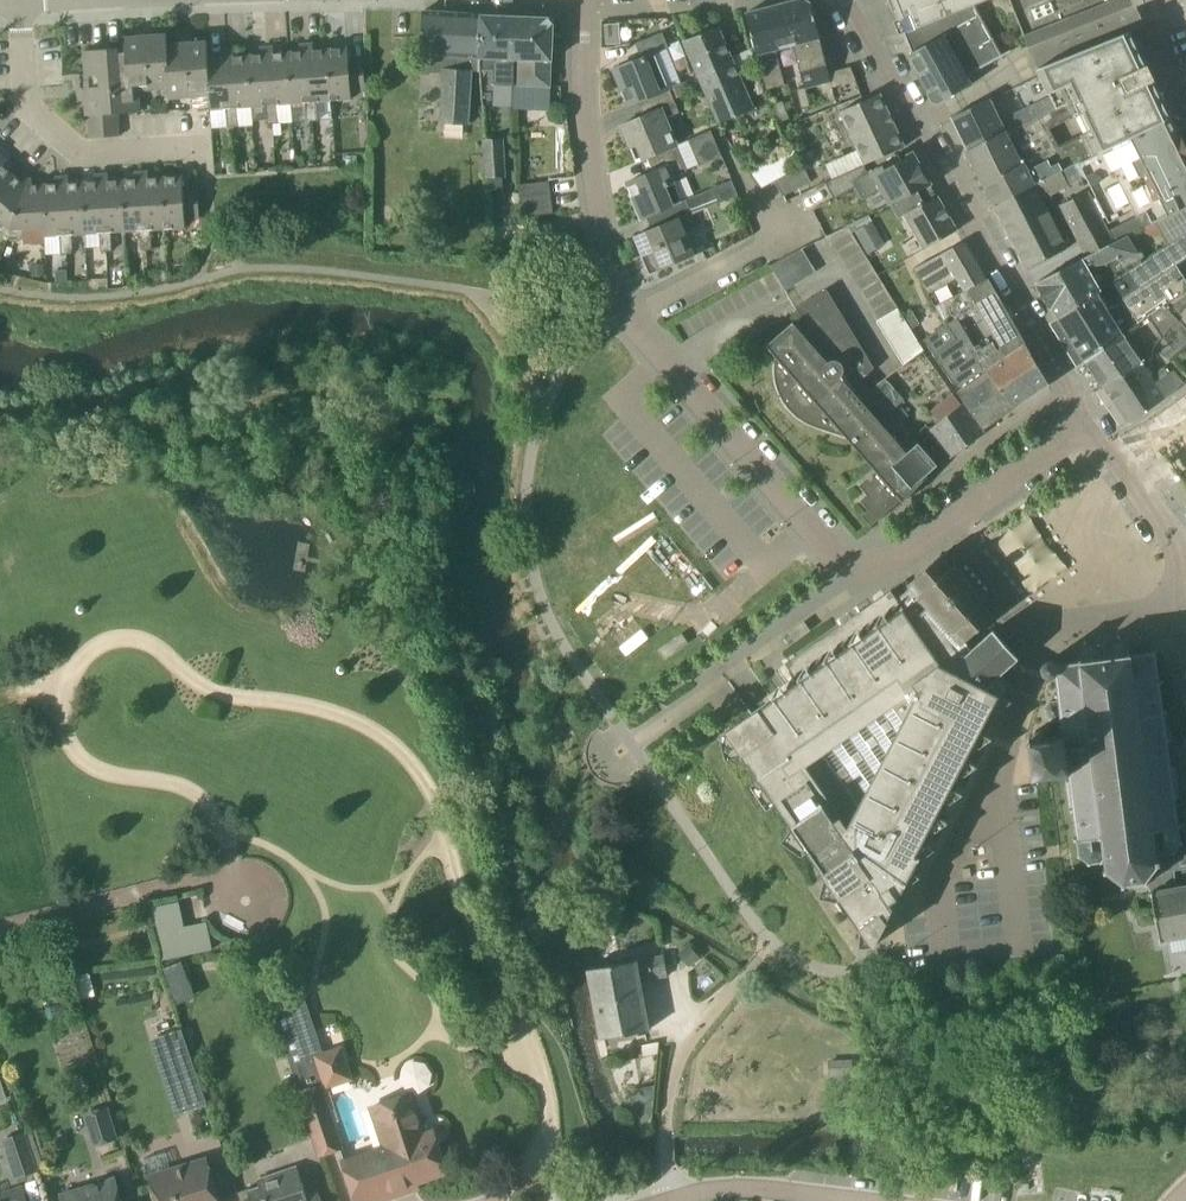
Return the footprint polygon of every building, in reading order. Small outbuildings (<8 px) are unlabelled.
[(818,27),(812,3),(807,0),(799,0),(776,6),(786,47),(794,45),(806,88),(799,90),(803,109),(811,106),(807,88),(832,82),(833,88),(857,82),(851,67),(829,73),(820,38),(821,38),(818,27)] [(893,4),(892,4),(893,6),(894,6),(900,20),(904,18),(908,29),(903,32),(905,34),(984,2),(989,0),(892,0),(893,4)] [(1037,68),(1131,32),(1145,26),(1137,6),(1151,0),(1010,0),(1037,68)] [(972,85),(966,73),(1011,48),(984,2),(905,34),(908,55),(932,99),(940,102),(972,85)] [(776,50),(786,47),(776,6),(747,13),(758,54),(759,53),(769,90),(786,85),(776,50)] [(480,71),(481,15),(424,12),(422,62),(445,63),(441,123),(469,125),(472,71),(480,71)] [(509,58),(510,16),(501,16),(481,15),(480,71),(481,71),(481,69),(494,70),(493,85),(513,87),(514,58),(509,58)] [(553,61),(555,18),(545,17),(510,16),(509,58),(514,58),(513,87),(514,87),(514,85),(551,87),(552,61),(553,61)] [(720,123),(722,122),(755,110),(720,28),(684,41),(698,73),(720,123)] [(209,59),(209,58),(208,41),(193,43),(193,37),(180,38),(180,44),(168,45),(168,34),(153,35),(152,30),(139,31),(140,36),(125,38),(126,48),(85,51),(87,74),(77,75),(79,102),(87,101),(88,115),(89,115),(104,114),(119,113),(141,111),(140,90),(169,88),(170,99),(210,95),(211,95),(208,59),(209,59)] [(1086,126),(1098,152),(1171,117),(1154,81),(1155,80),(1148,66),(1147,67),(1131,32),(1037,68),(1049,97),(1050,97),(1056,109),(1073,101),(1081,115),(1086,126)] [(629,106),(639,102),(639,101),(683,83),(668,89),(655,54),(669,48),(663,33),(636,44),(642,58),(615,69),(629,106)] [(288,53),(292,103),(306,102),(307,112),(318,111),(317,101),(312,102),(307,45),(307,43),(300,44),(301,51),(288,53)] [(307,43),(307,45),(312,102),(317,101),(318,111),(319,120),(332,120),(331,100),(328,49),(314,50),(314,43),(307,43)] [(251,107),(252,106),(266,105),(267,115),(278,114),(278,105),(272,105),(268,46),(261,47),(261,55),(247,56),(251,107)] [(274,46),(268,46),(272,105),(278,105),(292,103),(288,53),(275,54),(274,46)] [(328,49),(331,100),(352,99),(352,91),(366,90),(364,61),(350,63),(348,48),(328,49)] [(222,58),(209,59),(208,59),(211,95),(210,95),(211,110),(227,108),(228,118),(239,117),(238,108),(232,108),(228,49),(221,50),(222,58)] [(232,108),(238,108),(251,107),(247,56),(235,57),(235,49),(228,49),(232,108)] [(648,157),(676,144),(665,119),(680,113),(670,89),(683,84),(683,83),(639,101),(639,102),(645,116),(622,126),(637,162),(648,158),(648,157)] [(879,159),(903,148),(905,147),(880,94),(841,112),(865,165),(866,164),(879,159)] [(1005,134),(1056,109),(1050,97),(1049,97),(1001,121),(990,99),(952,118),(967,151),(997,136),(998,137),(1005,134)] [(967,151),(995,205),(1074,164),(1098,152),(1086,126),(1081,115),(1073,101),(1056,109),(1005,134),(998,137),(997,136),(967,151)] [(318,111),(307,112),(308,121),(319,120),(318,111)] [(120,136),(119,113),(104,114),(106,137),(120,136)] [(106,137),(104,114),(89,115),(91,138),(106,137)] [(278,114),(267,115),(268,120),(268,124),(273,124),(279,123),(278,114)] [(239,117),(228,118),(228,127),(239,126),(239,117)] [(1171,117),(1098,152),(1074,164),(1082,179),(1086,177),(1110,223),(1134,210),(1138,217),(1109,232),(1108,232),(1114,243),(1155,221),(1185,205),(1185,143),(1179,130),(1178,130),(1171,117)] [(722,157),(711,131),(689,140),(699,166),(722,157)] [(502,139),(485,140),(488,176),(505,175),(502,139)] [(647,216),(681,201),(672,178),(687,172),(676,145),(676,144),(648,157),(648,158),(654,172),(628,183),(642,218),(647,216)] [(931,184),(913,154),(901,161),(898,157),(868,174),(864,166),(867,165),(866,164),(865,165),(826,182),(835,199),(857,187),(864,199),(881,189),(890,204),(931,184)] [(776,181),(782,178),(771,160),(753,170),(764,188),(776,181)] [(14,175),(4,166),(0,164),(0,190),(14,175)] [(1069,185),(1082,179),(1074,164),(995,205),(1011,237),(1051,216),(1043,200),(1069,186),(1069,185)] [(776,181),(783,197),(812,182),(804,167),(782,178),(776,181)] [(9,238),(26,186),(21,181),(14,175),(0,190),(0,219),(2,221),(0,223),(0,230),(9,238)] [(199,190),(198,190),(184,191),(183,176),(163,178),(166,229),(186,227),(186,219),(200,218),(199,190)] [(146,230),(151,230),(166,229),(163,178),(149,178),(142,179),(146,230)] [(126,231),(140,230),(146,230),(142,179),(136,179),(123,180),(126,231)] [(110,181),(102,182),(106,232),(111,232),(126,231),(123,180),(110,181)] [(716,205),(739,196),(732,181),(710,190),(716,205)] [(86,234),(100,233),(106,232),(102,182),(96,182),(83,183),(86,234)] [(70,183),(62,184),(65,235),(72,234),(86,234),(83,183),(70,183)] [(45,236),(61,235),(65,235),(62,184),(56,184),(42,185),(45,227),(45,236)] [(926,249),(958,231),(938,196),(937,196),(931,186),(932,185),(931,184),(890,204),(891,205),(899,219),(906,215),(926,249)] [(34,186),(26,186),(9,238),(24,237),(24,228),(45,227),(42,185),(34,186)] [(1061,205),(1087,257),(1114,243),(1108,232),(1109,232),(1088,191),(1061,205)] [(523,217),(524,217),(554,213),(551,192),(520,196),(523,217)] [(698,226),(693,215),(687,200),(682,202),(681,201),(647,216),(648,217),(655,214),(660,226),(635,237),(651,274),(695,255),(685,231),(698,226)] [(1185,233),(1185,205),(1155,221),(1170,244),(1185,233)] [(868,254),(885,244),(869,215),(848,225),(853,234),(855,233),(868,254)] [(1027,270),(1029,269),(1068,249),(1051,216),(1011,237),(1027,270)] [(146,230),(140,230),(141,240),(152,239),(151,230),(146,230)] [(106,232),(100,233),(101,242),(112,241),(111,232),(106,232)] [(1085,362),(1123,335),(1123,336),(1150,317),(1166,307),(1185,293),(1185,283),(1175,265),(1185,258),(1185,233),(1170,244),(1147,259),(1057,318),(1085,362)] [(65,235),(61,235),(61,245),(72,244),(72,234),(65,235)] [(1114,243),(1087,257),(1037,283),(1057,318),(1147,259),(1138,246),(1135,248),(1128,236),(1114,243)] [(152,239),(141,240),(141,249),(152,249),(152,239)] [(112,241),(101,242),(101,247),(102,252),(113,251),(112,241)] [(987,280),(967,245),(965,242),(914,268),(929,294),(958,279),(965,290),(987,280)] [(72,244),(61,245),(62,254),(67,254),(68,254),(73,253),(72,244)] [(816,273),(803,249),(802,249),(771,266),(786,291),(816,273)] [(1007,357),(1027,344),(989,279),(987,280),(965,290),(966,291),(936,306),(947,323),(958,319),(979,306),(1001,347),(1007,357)] [(875,368),(827,289),(797,308),(804,319),(796,325),(794,323),(767,346),(777,357),(776,361),(775,371),(776,382),(779,392),(784,401),(790,409),(798,417),(806,422),(816,427),(847,437),(877,471),(860,486),(868,495),(861,501),(869,510),(863,516),(872,526),(902,500),(904,502),(928,476),(927,475),(926,477),(909,475),(918,444),(891,413),(871,390),(862,380),(875,368)] [(1166,307),(1180,322),(1185,329),(1185,293),(1166,307)] [(1180,322),(1166,307),(1150,317),(1123,336),(1123,335),(1085,362),(1087,362),(1103,386),(1120,374),(1123,378),(1143,363),(1158,346),(1171,331),(1180,322)] [(978,351),(977,351),(958,319),(947,323),(923,339),(953,383),(965,388),(958,392),(965,403),(964,404),(984,430),(1013,409),(989,370),(978,351)] [(1185,341),(1185,329),(1180,322),(1171,331),(1158,346),(1167,357),(1180,346),(1185,341)] [(1013,409),(1050,384),(1027,344),(1007,357),(1001,347),(997,348),(994,342),(978,351),(989,370),(1013,409)] [(1184,351),(1180,346),(1167,357),(1171,362),(1184,351)] [(1184,383),(1173,371),(1169,374),(1165,369),(1153,378),(1143,363),(1123,378),(1120,374),(1103,386),(1130,424),(1167,398),(1184,383)] [(871,390),(891,413),(905,401),(886,379),(871,390)] [(986,432),(984,430),(964,404),(932,428),(952,458),(986,432)] [(908,883),(944,814),(1011,686),(1001,675),(1020,659),(994,630),(973,649),(967,641),(995,617),(984,605),(988,601),(955,564),(952,568),(941,556),(909,584),(912,587),(897,600),(891,592),(787,663),(800,682),(727,732),(721,736),(727,760),(743,755),(760,780),(752,787),(768,810),(777,804),(793,827),(783,841),(803,855),(809,851),(827,876),(821,896),(838,900),(842,898),(862,927),(861,946),(875,946),(889,919),(890,919),(895,915),(900,911),(905,906),(910,901),(914,895),(917,888),(908,883)] [(666,659),(689,643),(682,633),(659,650),(666,659)] [(1079,649),(1080,662),(1058,665),(1057,663),(1055,662),(1053,661),(1051,661),(1048,662),(1045,664),(1044,668),(1044,671),(1046,674),(1048,676),(1052,677),(1057,676),(1059,693),(1055,694),(1055,697),(1060,697),(1060,701),(1049,702),(1044,709),(1045,717),(1052,723),(1063,721),(1063,723),(1060,724),(1060,727),(1064,727),(1065,733),(1063,735),(1046,738),(1046,733),(1042,730),(1036,730),(1033,735),(1034,739),(1030,736),(1027,740),(1031,743),(1032,750),(1035,751),(1037,763),(1034,765),(1035,773),(1032,776),(1036,779),(1038,775),(1068,771),(1070,773),(1071,780),(1066,780),(1067,783),(1071,808),(1070,808),(1071,812),(1075,811),(1078,837),(1074,838),(1074,841),(1079,840),(1081,854),(1078,855),(1079,858),(1082,856),(1089,861),(1088,865),(1091,866),(1092,862),(1100,861),(1102,864),(1105,862),(1103,860),(1106,856),(1108,869),(1104,871),(1105,874),(1109,872),(1124,883),(1122,887),(1126,888),(1127,883),(1144,881),(1147,885),(1148,884),(1152,890),(1160,937),(1158,937),(1159,940),(1161,940),(1161,942),(1164,942),(1164,939),(1185,935),(1185,887),(1177,888),(1174,870),(1185,868),(1185,823),(1183,823),(1179,823),(1176,797),(1180,797),(1180,793),(1179,793),(1176,769),(1176,765),(1171,766),(1171,762),(1177,761),(1176,757),(1176,758),(1174,748),(1175,748),(1175,744),(1169,745),(1168,741),(1172,741),(1168,713),(1169,713),(1168,709),(1164,710),(1160,683),(1165,683),(1164,679),(1160,680),(1156,654),(1159,650),(1157,648),(1154,652),(1132,655),(1130,641),(1127,642),(1116,644),(1116,642),(1092,645),(1093,647),(1082,648),(1078,648),(1079,649)] [(185,926),(157,932),(163,960),(213,949),(208,924),(206,922),(206,921),(185,926)] [(689,944),(678,954),(690,967),(700,958),(689,944)] [(665,956),(589,969),(602,1039),(649,1030),(640,982),(668,976),(665,956)] [(316,1032),(310,1016),(300,987),(268,997),(283,1043),(316,1032)] [(184,1039),(163,1046),(177,1086),(198,1078),(184,1039)] [(658,1042),(642,1045),(644,1055),(660,1052),(658,1042)] [(349,1078),(339,1047),(323,1052),(324,1056),(292,1067),(300,1091),(297,1092),(319,1157),(345,1148),(324,1086),(349,1078)] [(653,1120),(649,1110),(655,1090),(629,1097),(632,1108),(636,1107),(643,1124),(653,1120)] [(357,1200),(381,1200),(393,1197),(394,1196),(395,1194),(395,1193),(395,1191),(395,1190),(447,1172),(434,1132),(427,1134),(413,1094),(372,1107),(386,1148),(344,1162),(357,1200)] [(93,1146),(118,1139),(108,1106),(84,1113),(93,1146)] [(39,1172),(26,1132),(2,1139),(15,1180),(39,1172)] [(207,1160),(151,1177),(158,1200),(220,1200),(207,1160)] [(319,1191),(307,1195),(298,1167),(258,1180),(261,1187),(249,1191),(252,1200),(322,1200),(319,1191)] [(116,1179),(61,1195),(63,1200),(122,1200),(116,1179)] [(22,1188),(3,1194),(5,1200),(27,1200),(22,1188)]
